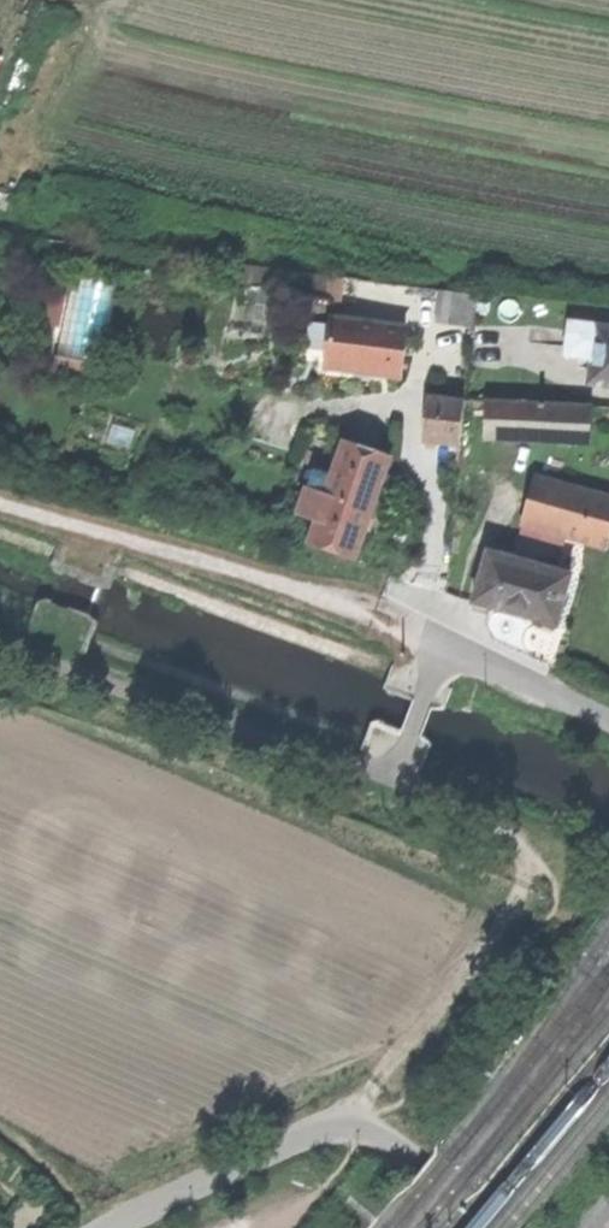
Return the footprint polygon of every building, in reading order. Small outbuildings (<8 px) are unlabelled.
[(10,58),(0,54),(0,79),(10,58)] [(330,300),(331,276),(138,252),(135,270),(241,285),(225,372),(266,378),(281,293),(286,294),(270,379),(291,384),(307,296),(330,300)] [(60,387),(86,390),(107,275),(82,271),(60,387)] [(439,321),(477,326),(481,295),(443,290),(439,321)] [(374,375),(402,378),(407,328),(334,320),(329,369),(355,372),(355,378),(373,380),(374,375)] [(608,384),(608,329),(574,324),(570,353),(596,356),(593,382),(608,384)] [(443,445),(462,447),(466,403),(430,399),(425,443),(443,445)] [(486,434),(593,440),(594,404),(488,399),(486,434)] [(331,551),(357,560),(392,461),(347,445),(330,492),(312,485),(302,513),(321,519),(312,544),(331,551)] [(608,549),(608,548),(608,499),(536,478),(523,524),(608,549)] [(513,613),(556,625),(571,575),(489,551),(474,601),(513,613)]
